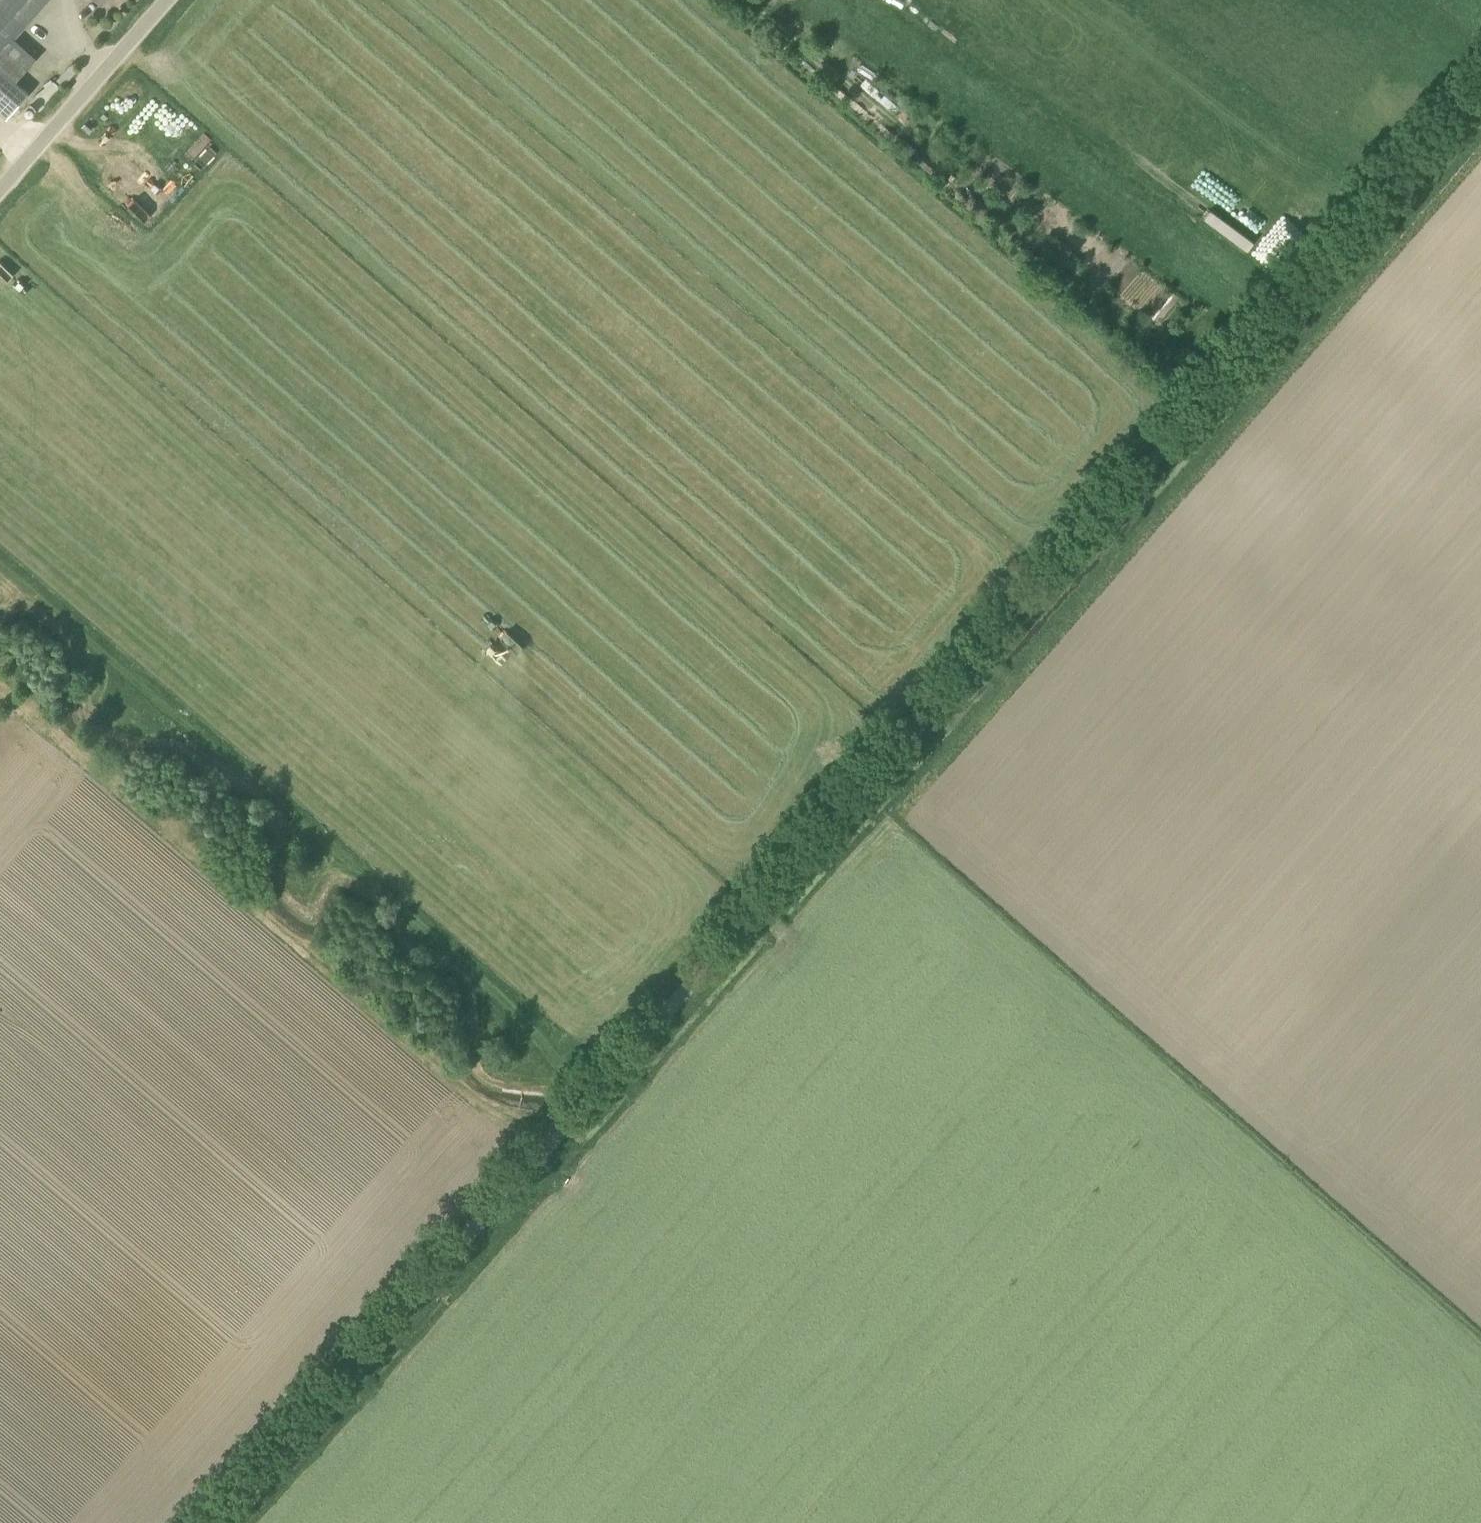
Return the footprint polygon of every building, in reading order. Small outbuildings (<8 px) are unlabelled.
[(6,118),(27,94),(15,84),(37,58),(14,38),(48,0),(47,0),(0,0),(0,112),(6,118)] [(193,157),(211,138),(204,131),(186,150),(193,157)]
